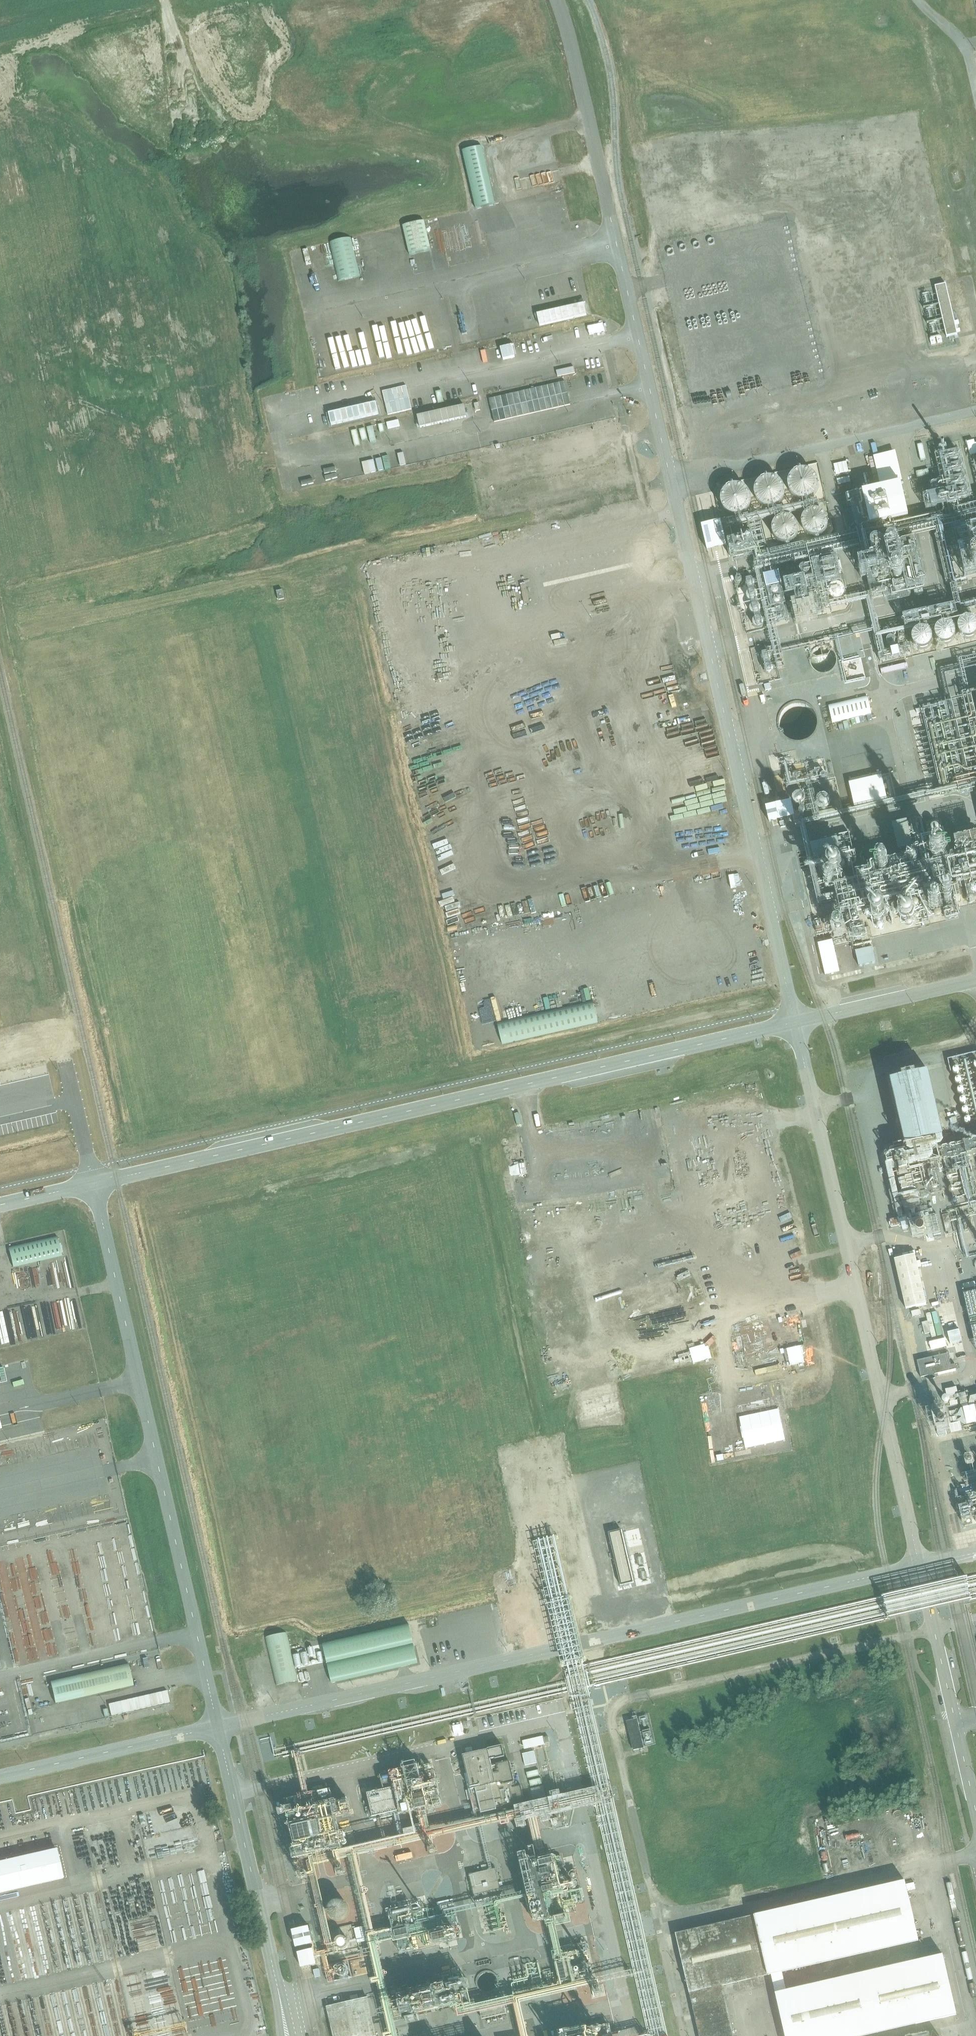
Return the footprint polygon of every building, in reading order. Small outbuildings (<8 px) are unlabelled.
[(401,226),(404,256),(426,254),(423,224),(401,226)] [(677,237),(665,239),(667,251),(679,249),(677,237)] [(339,282),(360,277),(351,238),(329,243),(339,282)] [(946,338),(958,335),(946,285),(935,287),(946,338)] [(590,335),(605,332),(603,324),(588,327),(590,335)] [(503,360),(515,358),(512,346),(501,348),(503,360)] [(417,417),(420,429),(467,418),(464,406),(417,417)] [(395,422),(384,425),(385,431),(397,428),(395,422)] [(538,457),(542,474),(595,463),(588,432),(547,441),(549,454),(538,457)] [(474,450),(489,447),(486,435),(471,438),(474,450)] [(916,444),(919,460),(925,458),(921,442),(916,444)] [(469,451),(467,445),(456,447),(457,454),(469,451)] [(959,509),(957,502),(968,499),(969,496),(960,454),(957,452),(942,456),(941,454),(936,455),(941,482),(931,484),(933,496),(924,498),(926,510),(936,509),(937,514),(869,529),(869,525),(870,525),(870,526),(909,518),(900,483),(862,492),(863,494),(848,497),(848,499),(852,498),(854,504),(851,505),(857,532),(767,552),(760,521),(781,517),(781,518),(778,520),(776,522),(774,524),(773,528),(773,532),(773,535),(775,538),(777,541),(780,543),(783,544),(786,544),(790,543),(792,542),(795,540),(797,537),(798,534),(798,531),(798,528),(802,527),(803,530),(804,532),(807,535),(810,536),(814,538),(818,537),(821,536),(824,534),(826,531),(828,527),(828,523),(827,519),(825,516),(823,514),(820,512),(816,511),(813,511),(813,510),(819,508),(818,503),(808,505),(807,500),(811,499),(814,497),(816,494),(818,491),(819,487),(818,483),(817,479),(815,476),(812,473),(808,471),(804,470),(800,471),(796,472),(793,475),(791,477),(789,480),(788,483),(788,486),(788,489),(785,490),(784,487),(783,485),(780,482),(777,480),(774,479),(770,478),(767,479),(764,479),(761,481),(758,483),(757,486),(755,490),(755,494),(755,496),(751,497),(750,495),(748,492),(745,489),(743,488),(739,486),(736,486),(732,487),(728,488),(725,490),(723,493),(722,496),(721,500),(722,504),(722,507),(724,511),(727,514),(730,516),(735,516),(739,516),(739,520),(722,524),(721,521),(701,526),(707,551),(727,546),(723,531),(748,525),(751,540),(729,545),(731,557),(753,552),(778,670),(786,668),(782,654),(873,633),(880,662),(906,656),(905,653),(906,654),(907,654),(908,653),(908,652),(908,651),(908,650),(907,650),(906,650),(905,650),(905,651),(904,652),(904,650),(910,649),(909,645),(899,647),(899,649),(885,652),(882,637),(965,619),(964,617),(963,617),(962,613),(975,610),(975,603),(961,607),(955,582),(975,577),(975,505),(959,509)] [(895,452),(873,457),(880,487),(902,482),(895,452)] [(832,477),(845,474),(843,463),(830,465),(832,477)] [(332,468),(321,471),(324,482),(335,479),(332,468)] [(927,468),(916,470),(917,476),(929,473),(927,468)] [(846,478),(833,481),(834,487),(847,485),(846,478)] [(750,579),(749,580),(747,580),(746,582),(746,583),(746,584),(746,586),(747,587),(748,588),(750,588),(751,588),(753,588),(754,587),(754,585),(755,584),(755,582),(754,581),(753,580),(751,579),(750,579)] [(749,600),(751,601),(752,601),(754,601),(755,600),(757,599),(757,597),(757,596),(757,594),(756,592),(754,591),(752,591),(751,591),(749,592),(748,593),(747,594),(747,596),(747,598),(748,599),(749,600)] [(752,614),(754,615),(755,615),(757,615),(758,614),(759,612),(760,611),(760,609),(760,607),(759,606),(757,605),(755,605),(754,605),(752,605),(751,607),(750,608),(750,610),(750,611),(751,613),(752,614)] [(755,627),(757,628),(759,628),(760,628),(762,627),(763,626),(763,624),(764,622),(763,621),(762,619),(760,618),(759,618),(757,618),(756,619),(754,620),(754,621),(753,623),(753,625),(754,626),(755,627)] [(975,637),(975,636),(975,623),(975,622),(973,620),(970,620),(966,620),(963,621),(961,623),(959,626),(958,629),(959,632),(960,635),(963,638),(966,639),(969,640),(972,639),(975,637)] [(949,644),(952,643),(954,640),(955,637),(956,634),(955,630),(953,628),(950,626),(947,625),(943,625),(940,626),(938,628),(936,631),(936,634),(936,638),(937,641),(940,643),(943,645),(946,645),(949,644)] [(926,649),(929,648),(931,645),(932,642),(932,639),(931,635),(929,633),(926,631),(923,630),(920,630),(917,631),(915,634),(913,636),(912,639),(912,643),(914,646),(916,648),(919,650),(923,650),(926,649)] [(894,644),(895,643),(895,642),(895,640),(894,639),(893,638),(892,637),(891,637),(889,637),(888,638),(887,639),(887,641),(887,642),(887,643),(888,645),(889,645),(890,646),(892,646),(893,645),(894,644)] [(837,657),(835,653),(832,650),(828,648),(824,647),(820,648),(816,650),(813,653),(811,657),(810,661),(811,666),(814,670),(817,673),(822,674),(826,674),(831,672),(834,669),(836,665),(837,661),(837,657)] [(762,659),(763,660),(764,661),(766,662),(767,662),(769,661),(770,660),(771,659),(771,658),(771,656),(770,655),(769,654),(768,653),(767,653),(765,653),(764,654),(763,655),(762,656),(762,658),(762,659)] [(970,694),(964,670),(975,668),(975,663),(963,666),(963,663),(975,660),(975,655),(957,659),(959,667),(940,672),(947,704),(922,709),(940,791),(896,800),(891,775),(882,777),(882,776),(849,783),(855,809),(888,801),(883,782),(886,781),(891,802),(820,818),(817,805),(818,806),(819,807),(820,808),(823,809),(825,809),(826,808),(828,807),(829,805),(829,803),(830,801),(829,799),(828,798),(826,797),(825,796),(823,796),(821,796),(820,797),(818,798),(818,799),(817,800),(816,802),(814,792),(813,792),(811,782),(820,780),(819,776),(791,782),(789,773),(788,774),(786,764),(784,764),(788,780),(787,781),(788,785),(787,785),(787,787),(788,787),(788,788),(806,784),(811,807),(807,808),(808,813),(813,812),(814,819),(802,822),(803,821),(803,820),(802,819),(802,818),(803,817),(804,817),(804,815),(804,814),(805,813),(805,811),(805,810),(804,809),(802,809),(802,805),(803,804),(805,802),(805,800),(805,798),(805,796),(804,795),(803,794),(801,793),(800,793),(798,793),(796,793),(795,794),(794,795),(794,796),(793,798),(793,800),(793,801),(794,803),(795,804),(797,805),(799,805),(800,805),(801,809),(800,810),(800,811),(800,812),(800,813),(801,814),(801,815),(802,815),(800,817),(799,817),(798,818),(798,819),(797,820),(798,821),(798,822),(799,822),(797,823),(795,812),(794,812),(791,801),(776,805),(779,820),(793,817),(795,829),(802,827),(818,904),(839,900),(843,917),(826,921),(829,936),(851,932),(852,940),(971,911),(969,905),(975,903),(975,836),(954,841),(955,846),(949,846),(942,819),(923,824),(921,818),(910,821),(911,823),(908,824),(907,821),(892,824),(898,850),(908,848),(909,853),(903,855),(904,859),(866,868),(863,860),(856,861),(849,833),(821,840),(822,843),(810,846),(805,827),(934,798),(934,796),(949,793),(950,794),(961,792),(961,794),(972,791),(972,789),(975,789),(975,692),(970,694)] [(765,671),(766,673),(767,674),(769,674),(770,674),(772,674),(773,673),(774,672),(774,670),(774,669),(773,667),(772,666),(771,665),(770,665),(768,665),(767,666),(766,667),(765,668),(765,670),(765,671)] [(867,697),(828,706),(832,723),(872,715),(867,697)] [(844,768),(846,781),(867,779),(866,766),(844,768)] [(824,975),(840,971),(832,941),(818,944),(824,975)] [(873,947),(855,951),(859,966),(860,966),(861,968),(863,968),(862,966),(872,963),(873,966),(875,965),(875,963),(876,963),(873,947)] [(498,1023),(503,1045),(598,1023),(593,1001),(498,1023)] [(949,1060),(965,1125),(975,1123),(975,1054),(949,1060)] [(940,1148),(944,1142),(942,1137),(943,1137),(928,1072),(890,1081),(905,1146),(893,1148),(891,1149),(891,1150),(890,1150),(892,1159),(887,1160),(886,1164),(891,1191),(889,1192),(895,1215),(897,1214),(899,1218),(890,1220),(892,1228),(900,1226),(901,1227),(902,1227),(903,1233),(910,1231),(908,1226),(921,1223),(920,1221),(930,1219),(929,1217),(931,1216),(931,1213),(929,1213),(928,1211),(920,1213),(919,1209),(924,1203),(919,1185),(924,1184),(925,1190),(924,1190),(925,1194),(931,1197),(942,1195),(941,1193),(944,1192),(940,1174),(946,1172),(947,1177),(947,1178),(947,1179),(947,1180),(949,1181),(951,1181),(952,1180),(952,1179),(952,1177),(957,1169),(961,1169),(969,1204),(970,1203),(971,1207),(950,1211),(950,1213),(948,1213),(948,1214),(949,1214),(950,1222),(975,1216),(975,1210),(975,1207),(975,1203),(975,1194),(967,1156),(975,1155),(975,1139),(940,1148)] [(959,1131),(956,1117),(951,1118),(951,1119),(949,1120),(952,1133),(959,1131)] [(951,1193),(952,1193),(953,1200),(952,1201),(952,1202),(952,1203),(953,1203),(953,1204),(954,1204),(955,1205),(956,1204),(957,1204),(957,1203),(958,1203),(958,1202),(957,1201),(957,1200),(956,1199),(955,1199),(954,1192),(955,1191),(955,1190),(955,1189),(954,1188),(953,1188),(953,1187),(952,1187),(951,1188),(950,1188),(950,1189),(949,1190),(950,1191),(950,1192),(951,1192),(951,1193)] [(949,1214),(948,1214),(942,1216),(947,1235),(953,1234),(950,1222),(949,1214)] [(901,1233),(902,1242),(909,1241),(908,1232),(901,1233)] [(57,1237),(8,1248),(13,1268),(62,1256),(57,1237)] [(906,1254),(906,1257),(902,1258),(901,1255),(895,1256),(896,1259),(894,1259),(906,1309),(927,1304),(918,1268),(922,1267),(920,1261),(917,1262),(915,1255),(912,1255),(912,1252),(906,1254)] [(936,1337),(931,1313),(926,1314),(928,1321),(922,1323),(925,1334),(931,1333),(932,1337),(936,1337)] [(945,1339),(925,1342),(927,1350),(947,1346),(945,1339)] [(951,1365),(948,1354),(917,1361),(921,1377),(930,1375),(931,1379),(935,1378),(934,1374),(938,1373),(938,1375),(956,1371),(956,1369),(955,1364),(951,1365)] [(970,1397),(969,1404),(970,1407),(968,1407),(968,1404),(967,1398),(967,1397),(967,1396),(966,1396),(966,1393),(958,1394),(957,1387),(946,1389),(947,1397),(945,1397),(944,1398),(943,1399),(942,1401),(942,1403),(943,1404),(945,1405),(947,1405),(948,1405),(950,1403),(951,1406),(960,1404),(961,1405),(963,1408),(961,1409),(958,1413),(957,1410),(949,1411),(950,1416),(952,1416),(953,1417),(945,1420),(946,1422),(953,1422),(956,1421),(956,1423),(949,1424),(951,1433),(962,1430),(963,1433),(964,1433),(975,1431),(975,1395),(970,1397)] [(966,1474),(968,1482),(975,1480),(975,1472),(966,1474)] [(961,1495),(964,1505),(975,1502),(975,1491),(961,1495)] [(647,1582),(636,1528),(607,1534),(618,1588),(647,1582)] [(554,1542),(533,1546),(540,1590),(548,1588),(547,1584),(560,1582),(554,1542)] [(568,1669),(570,1677),(568,1677),(568,1680),(566,1681),(566,1682),(285,1746),(286,1752),(282,1752),(284,1757),(295,1755),(300,1754),(571,1691),(595,1793),(592,1793),(594,1801),(633,1970),(591,1979),(588,1967),(589,1967),(589,1966),(590,1966),(591,1966),(591,1965),(591,1964),(590,1964),(589,1965),(589,1964),(587,1964),(586,1956),(590,1955),(586,1943),(561,1948),(556,1926),(571,1922),(570,1915),(575,1913),(573,1903),(584,1900),(576,1868),(567,1870),(563,1853),(546,1857),(537,1816),(536,1816),(535,1815),(528,1816),(539,1859),(537,1860),(537,1857),(529,1859),(527,1851),(519,1853),(528,1891),(525,1892),(526,1898),(530,1915),(532,1915),(532,1918),(533,1919),(535,1923),(545,1920),(547,1925),(548,1925),(549,1927),(556,1955),(554,1956),(557,1968),(545,1971),(549,1989),(546,1989),(540,1960),(508,1967),(514,1997),(473,2005),(464,1968),(436,1975),(436,1979),(397,1987),(405,2023),(408,2023),(407,2017),(449,2006),(456,2014),(458,2013),(458,2016),(480,2012),(482,2019),(506,2013),(505,2006),(514,2004),(521,2035),(528,2035),(521,2003),(577,1990),(577,1988),(635,1975),(648,2035),(668,2035),(588,1687),(890,1618),(891,1621),(952,1607),(970,1600),(975,1599),(975,1575),(568,1669)] [(407,1628),(320,1645),(327,1684),(415,1667),(407,1628)] [(265,1637),(276,1686),(298,1681),(287,1633),(265,1637)] [(129,1664),(51,1681),(55,1703),(133,1686),(129,1664)] [(164,1691),(104,1703),(106,1715),(166,1704),(164,1691)] [(25,1719),(33,1717),(31,1708),(22,1710),(25,1719)] [(70,1714),(61,1716),(63,1728),(72,1726),(70,1714)] [(647,1715),(639,1717),(640,1722),(642,1722),(643,1725),(644,1725),(644,1727),(647,1726),(647,1725),(648,1725),(647,1721),(648,1721),(647,1715)] [(54,1729),(51,1716),(33,1720),(36,1732),(54,1729)] [(627,1721),(634,1750),(644,1748),(638,1719),(627,1721)] [(645,1740),(646,1745),(654,1743),(653,1738),(651,1738),(651,1736),(652,1736),(651,1731),(643,1733),(644,1737),(645,1737),(645,1740)] [(543,1736),(522,1741),(524,1749),(545,1744),(544,1743),(550,1742),(548,1736),(543,1737),(543,1736)] [(472,1746),(464,1748),(466,1755),(464,1755),(468,1773),(464,1774),(468,1790),(466,1791),(468,1800),(473,1799),(476,1816),(509,1809),(509,1807),(525,1803),(521,1786),(515,1787),(514,1782),(515,1782),(510,1761),(506,1762),(504,1754),(498,1755),(500,1763),(492,1765),(488,1750),(474,1753),(472,1746)] [(537,1763),(534,1751),(522,1754),(525,1766),(537,1763)] [(493,1869),(483,1827),(528,1816),(535,1815),(594,1801),(592,1793),(530,1807),(430,1831),(427,1816),(428,1816),(426,1810),(442,1807),(432,1763),(380,1775),(384,1790),(368,1793),(374,1822),(378,1821),(378,1819),(396,1816),(400,1838),(327,1854),(326,1851),(342,1848),(339,1835),(340,1835),(340,1836),(340,1837),(340,1838),(341,1839),(342,1839),(343,1839),(343,1840),(342,1841),(341,1842),(341,1843),(342,1844),(342,1845),(343,1845),(344,1846),(345,1846),(346,1845),(347,1845),(347,1844),(347,1842),(347,1841),(346,1840),(345,1840),(344,1840),(344,1839),(345,1838),(346,1837),(346,1835),(345,1834),(344,1833),(343,1833),(342,1833),(341,1833),(337,1818),(351,1814),(348,1801),(338,1804),(337,1801),(336,1801),(336,1800),(333,1800),(331,1790),(329,1791),(329,1789),(313,1793),(313,1792),(309,1793),(300,1754),(295,1755),(304,1794),(300,1795),(300,1796),(284,1800),(294,1849),(292,1850),(294,1858),(305,1856),(306,1858),(309,1857),(310,1861),(308,1862),(310,1873),(307,1874),(307,1872),(304,1873),(299,1875),(300,1879),(302,1878),(303,1880),(308,1879),(308,1878),(311,1877),(317,1905),(316,1906),(316,1909),(318,1908),(327,1946),(329,1945),(330,1949),(332,1949),(332,1950),(315,1954),(316,1958),(337,1954),(337,1953),(353,1949),(349,1932),(331,1936),(315,1864),(351,1856),(370,1948),(364,1950),(363,1950),(363,1951),(364,1953),(364,1954),(365,1954),(371,1953),(376,1977),(371,1978),(370,1979),(370,1980),(371,1984),(372,1984),(378,1983),(383,2008),(378,2010),(377,2010),(377,2011),(378,2014),(385,2013),(389,2032),(384,2033),(383,2034),(383,2035),(398,2035),(377,1944),(394,1940),(394,1942),(398,1941),(400,1952),(461,1939),(457,1922),(455,1923),(453,1915),(483,1908),(489,1933),(509,1928),(504,1903),(526,1898),(525,1892),(455,1907),(454,1902),(449,1902),(449,1900),(437,1903),(438,1906),(437,1906),(437,1908),(428,1910),(427,1909),(424,1910),(423,1907),(419,1908),(419,1910),(414,1912),(412,1905),(390,1910),(392,1917),(391,1917),(393,1929),(377,1933),(376,1933),(375,1933),(357,1855),(480,1827),(490,1870),(470,1874),(476,1901),(502,1895),(496,1869),(493,1869)] [(559,1759),(554,1761),(556,1772),(562,1771),(559,1759)] [(337,1774),(340,1791),(351,1789),(348,1772),(337,1774)] [(872,1810),(852,1816),(856,1833),(877,1828),(872,1810)] [(410,1894),(419,1892),(412,1864),(404,1866),(410,1894)] [(905,1881),(677,1933),(702,2035),(733,2035),(722,1985),(771,1974),(775,1993),(773,1994),(784,2035),(864,2035),(957,2014),(943,1954),(787,1990),(782,1972),(919,1941),(907,1891),(917,1888),(915,1882),(906,1885),(905,1881)] [(329,1915),(331,1918),(334,1920),(337,1921),(341,1921),(344,1919),(347,1917),(348,1914),(349,1910),(349,1907),(347,1904),(344,1901),(341,1900),(337,1900),(334,1901),(331,1903),(329,1905),(328,1909),(328,1912),(329,1915)] [(313,1944),(309,1926),(292,1930),(296,1948),(313,1944)] [(355,1928),(358,1943),(367,1941),(363,1926),(355,1928)] [(313,1948),(297,1952),(300,1967),(317,1964),(316,1958),(315,1954),(313,1948)] [(344,1958),(344,1965),(358,1965),(358,1957),(344,1958)] [(308,1968),(310,1976),(317,1974),(314,1966),(308,1968)] [(167,1987),(157,1988),(159,2000),(169,1999),(167,1987)] [(367,1997),(327,2007),(334,2035),(376,2035),(367,1997)] [(608,2030),(611,2029),(610,2026),(596,2028),(586,2029),(585,2026),(564,2031),(563,2031),(563,2030),(559,2031),(560,2035),(555,2035),(609,2035),(608,2030)]
